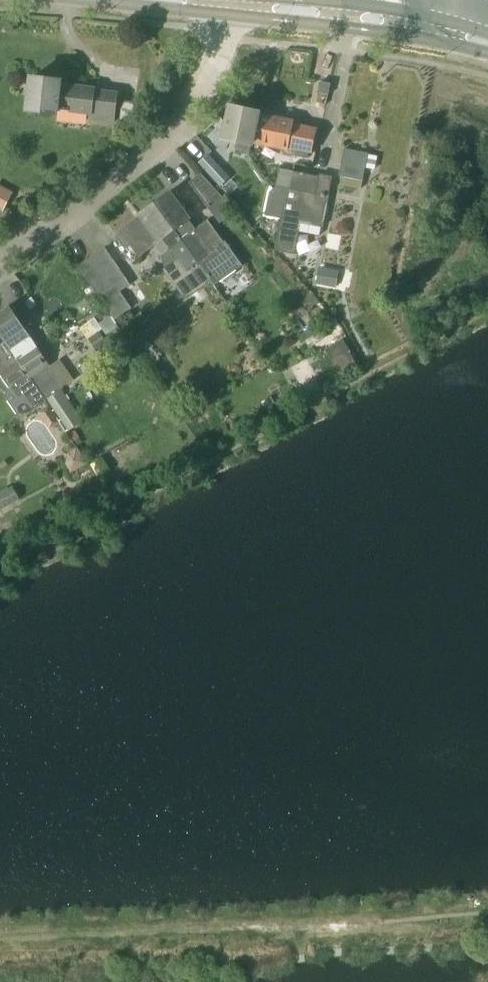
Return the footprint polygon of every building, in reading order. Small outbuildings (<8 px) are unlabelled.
[(114,123),(118,92),(94,90),(94,88),(60,84),(61,81),(31,77),(27,109),(57,112),(57,109),(90,113),(89,119),(114,123)] [(319,81),(317,93),(328,95),(330,84),(319,81)] [(253,141),(252,141),(259,112),(230,106),(223,137),(238,141),(236,152),(249,155),(251,143),(252,144),(253,141)] [(259,112),(252,141),(253,141),(285,148),(285,152),(307,157),(308,150),(310,150),(315,130),(291,125),(292,122),(259,115),(259,112)] [(361,188),(364,172),(368,153),(345,148),(339,175),(341,176),(339,183),(361,188)] [(198,161),(220,186),(230,177),(208,152),(198,161)] [(276,186),(288,189),(283,215),(280,215),(273,250),(292,254),(297,230),(320,235),(331,178),(293,170),(293,171),(279,169),(276,186)] [(201,173),(189,182),(208,208),(223,198),(201,173)] [(5,209),(12,190),(0,185),(0,207),(5,209)] [(155,204),(211,281),(214,285),(223,279),(225,279),(233,274),(233,272),(241,265),(207,218),(194,228),(188,219),(182,209),(170,193),(155,204)] [(155,204),(141,214),(142,216),(122,230),(123,231),(117,236),(126,248),(132,243),(140,254),(154,244),(162,255),(171,248),(179,259),(164,270),(186,300),(211,281),(155,204)] [(126,277),(105,247),(78,265),(99,296),(126,277)] [(32,297),(25,301),(30,309),(37,305),(32,297)] [(0,315),(0,333),(45,400),(46,400),(67,431),(83,420),(62,389),(64,388),(53,371),(21,325),(10,308),(0,315)] [(45,400),(0,333),(0,388),(7,389),(10,387),(18,400),(24,396),(34,410),(46,402),(45,401),(45,400)] [(345,340),(327,350),(340,376),(359,366),(345,340)]
